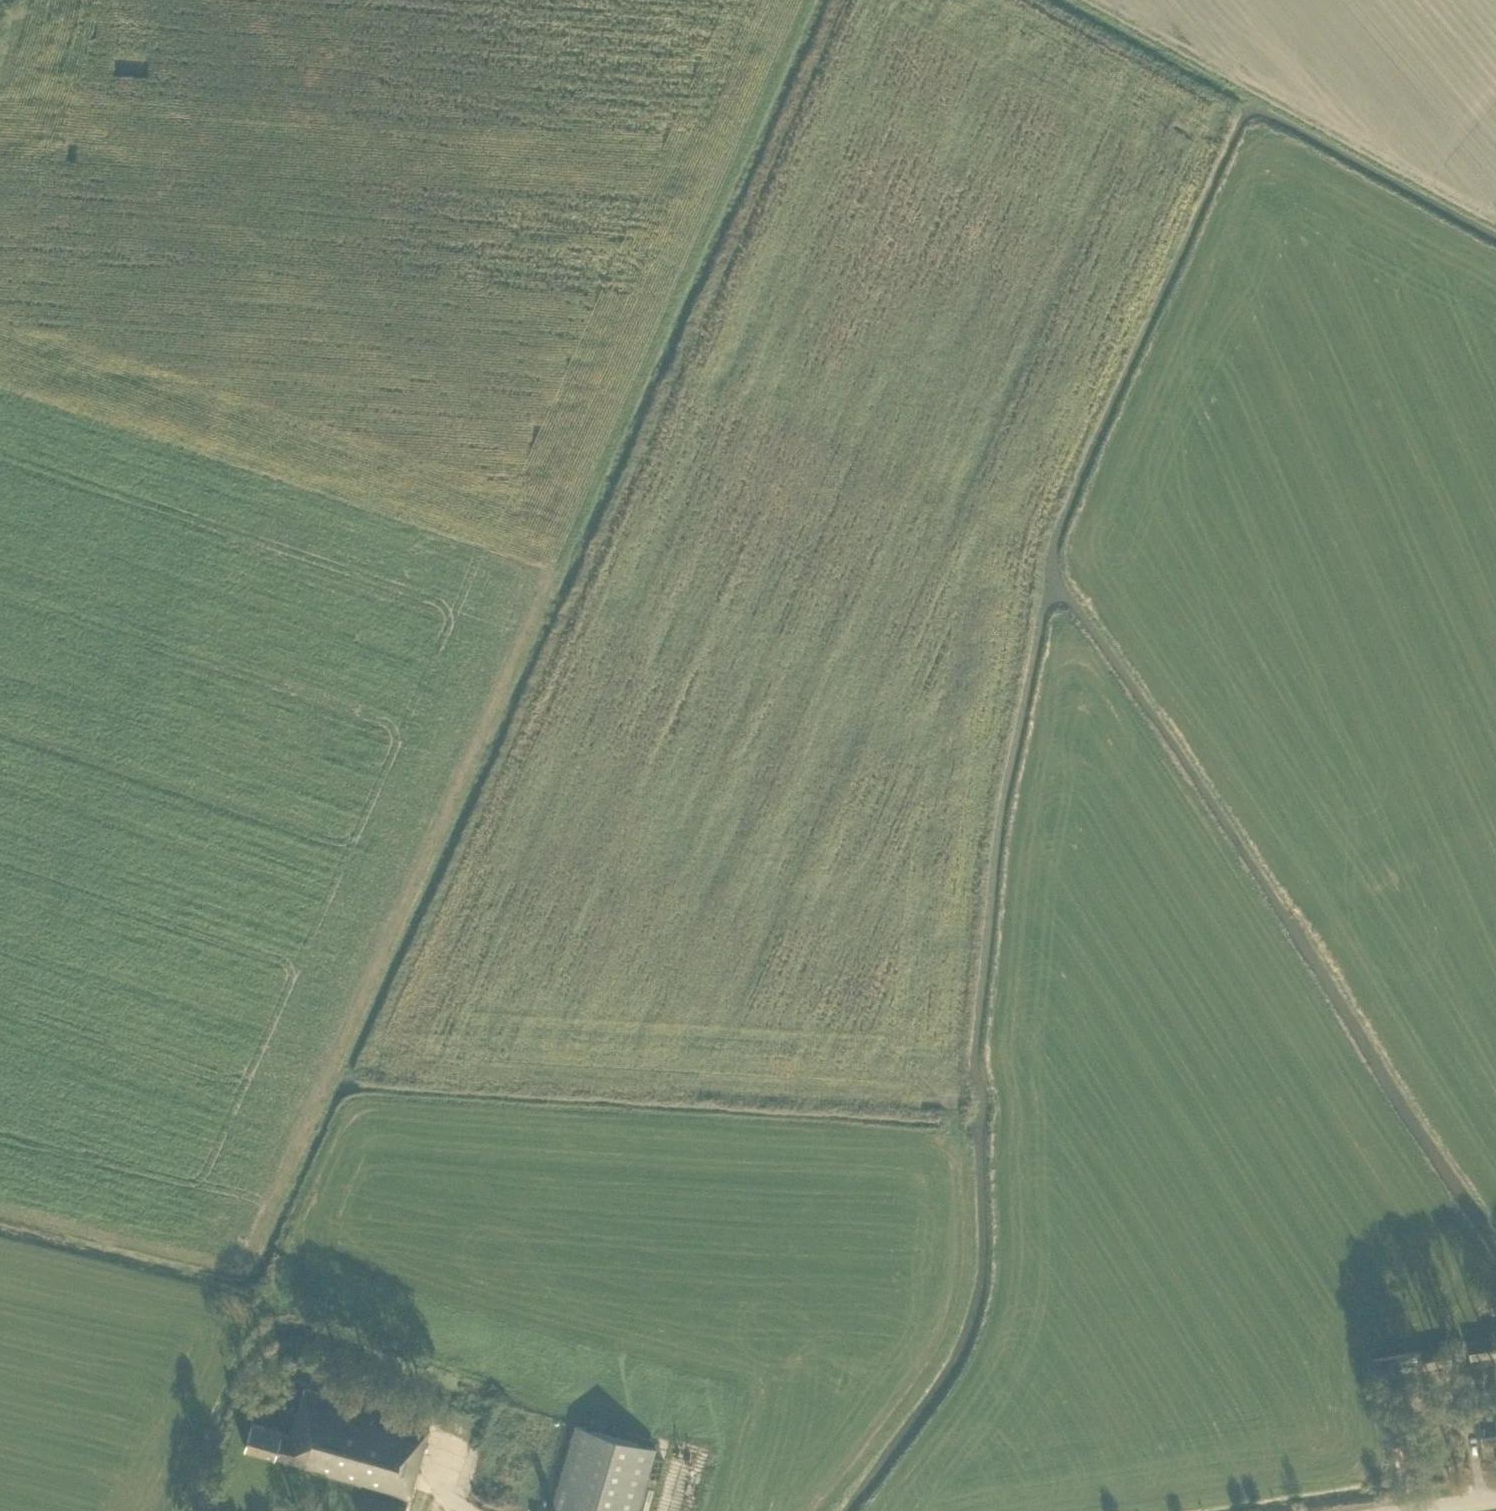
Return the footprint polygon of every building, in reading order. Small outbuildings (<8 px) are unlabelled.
[(1494,1338),(1468,1342),(1471,1358),(1495,1354),(1495,1351),(1494,1338)] [(283,1430),(252,1421),(245,1446),(275,1455),(276,1454),(300,1461),(299,1466),(368,1485),(361,1510),(405,1510),(430,1423),(304,1387),(290,1434),(282,1432),(283,1430)] [(1472,1394),(1457,1397),(1461,1419),(1480,1415),(1484,1441),(1495,1440),(1495,1390),(1472,1394)] [(550,1510),(638,1510),(656,1448),(576,1424),(550,1510)] [(1392,1456),(1402,1455),(1401,1444),(1391,1446),(1392,1456)]
